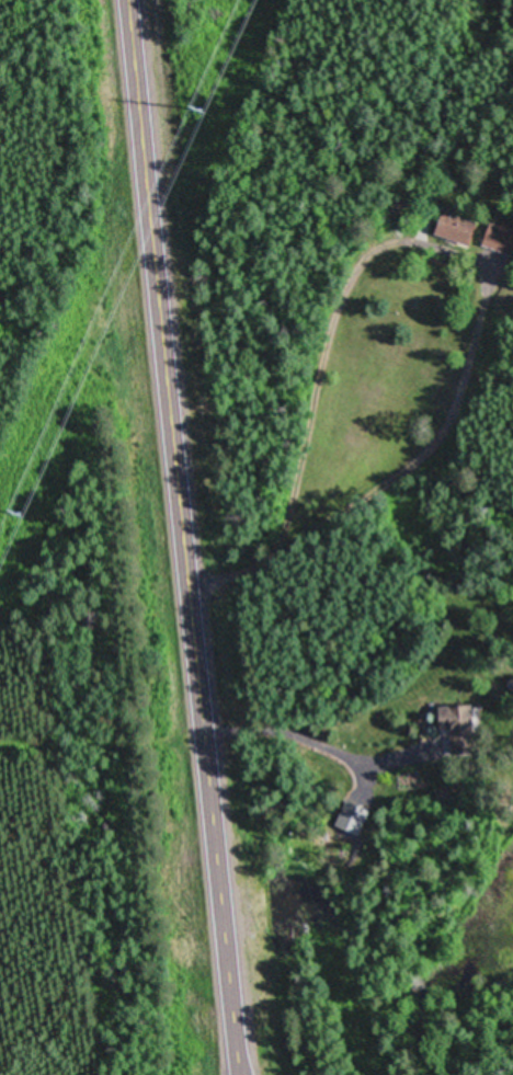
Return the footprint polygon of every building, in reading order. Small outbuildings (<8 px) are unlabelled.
[(471,245),(480,222),(447,210),(438,234),(471,245)] [(512,253),(512,225),(493,218),(484,245),(512,253)] [(337,824),(361,833),(371,806),(347,797),(337,824)]
